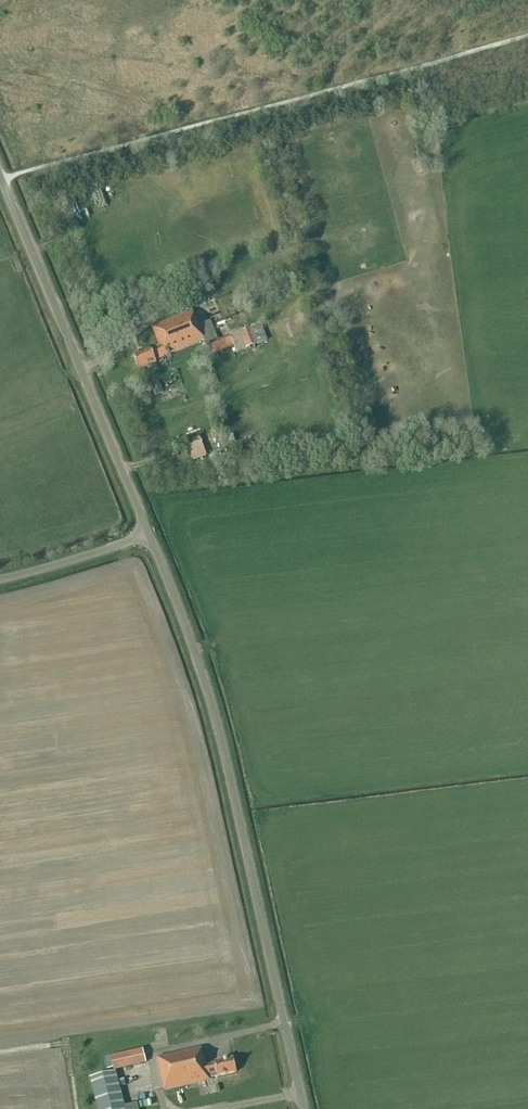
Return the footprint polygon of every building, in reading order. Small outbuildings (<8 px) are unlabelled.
[(198,325),(193,312),(152,328),(159,346),(151,349),(151,348),(133,355),(139,369),(156,363),(155,359),(163,356),(164,357),(204,341),(210,355),(234,345),(237,353),(246,349),(259,343),(258,341),(266,338),(262,325),(263,325),(262,322),(218,339),(210,320),(198,325)] [(153,383),(158,394),(165,390),(160,380),(153,383)] [(202,435),(188,440),(195,461),(209,457),(202,435)] [(110,1056),(114,1070),(146,1063),(143,1048),(110,1056)] [(209,1078),(217,1076),(236,1072),(233,1058),(214,1062),(206,1064),(204,1057),(203,1057),(201,1048),(157,1058),(164,1090),(209,1080),(209,1078)] [(90,1078),(97,1108),(126,1108),(116,1072),(90,1078)]
